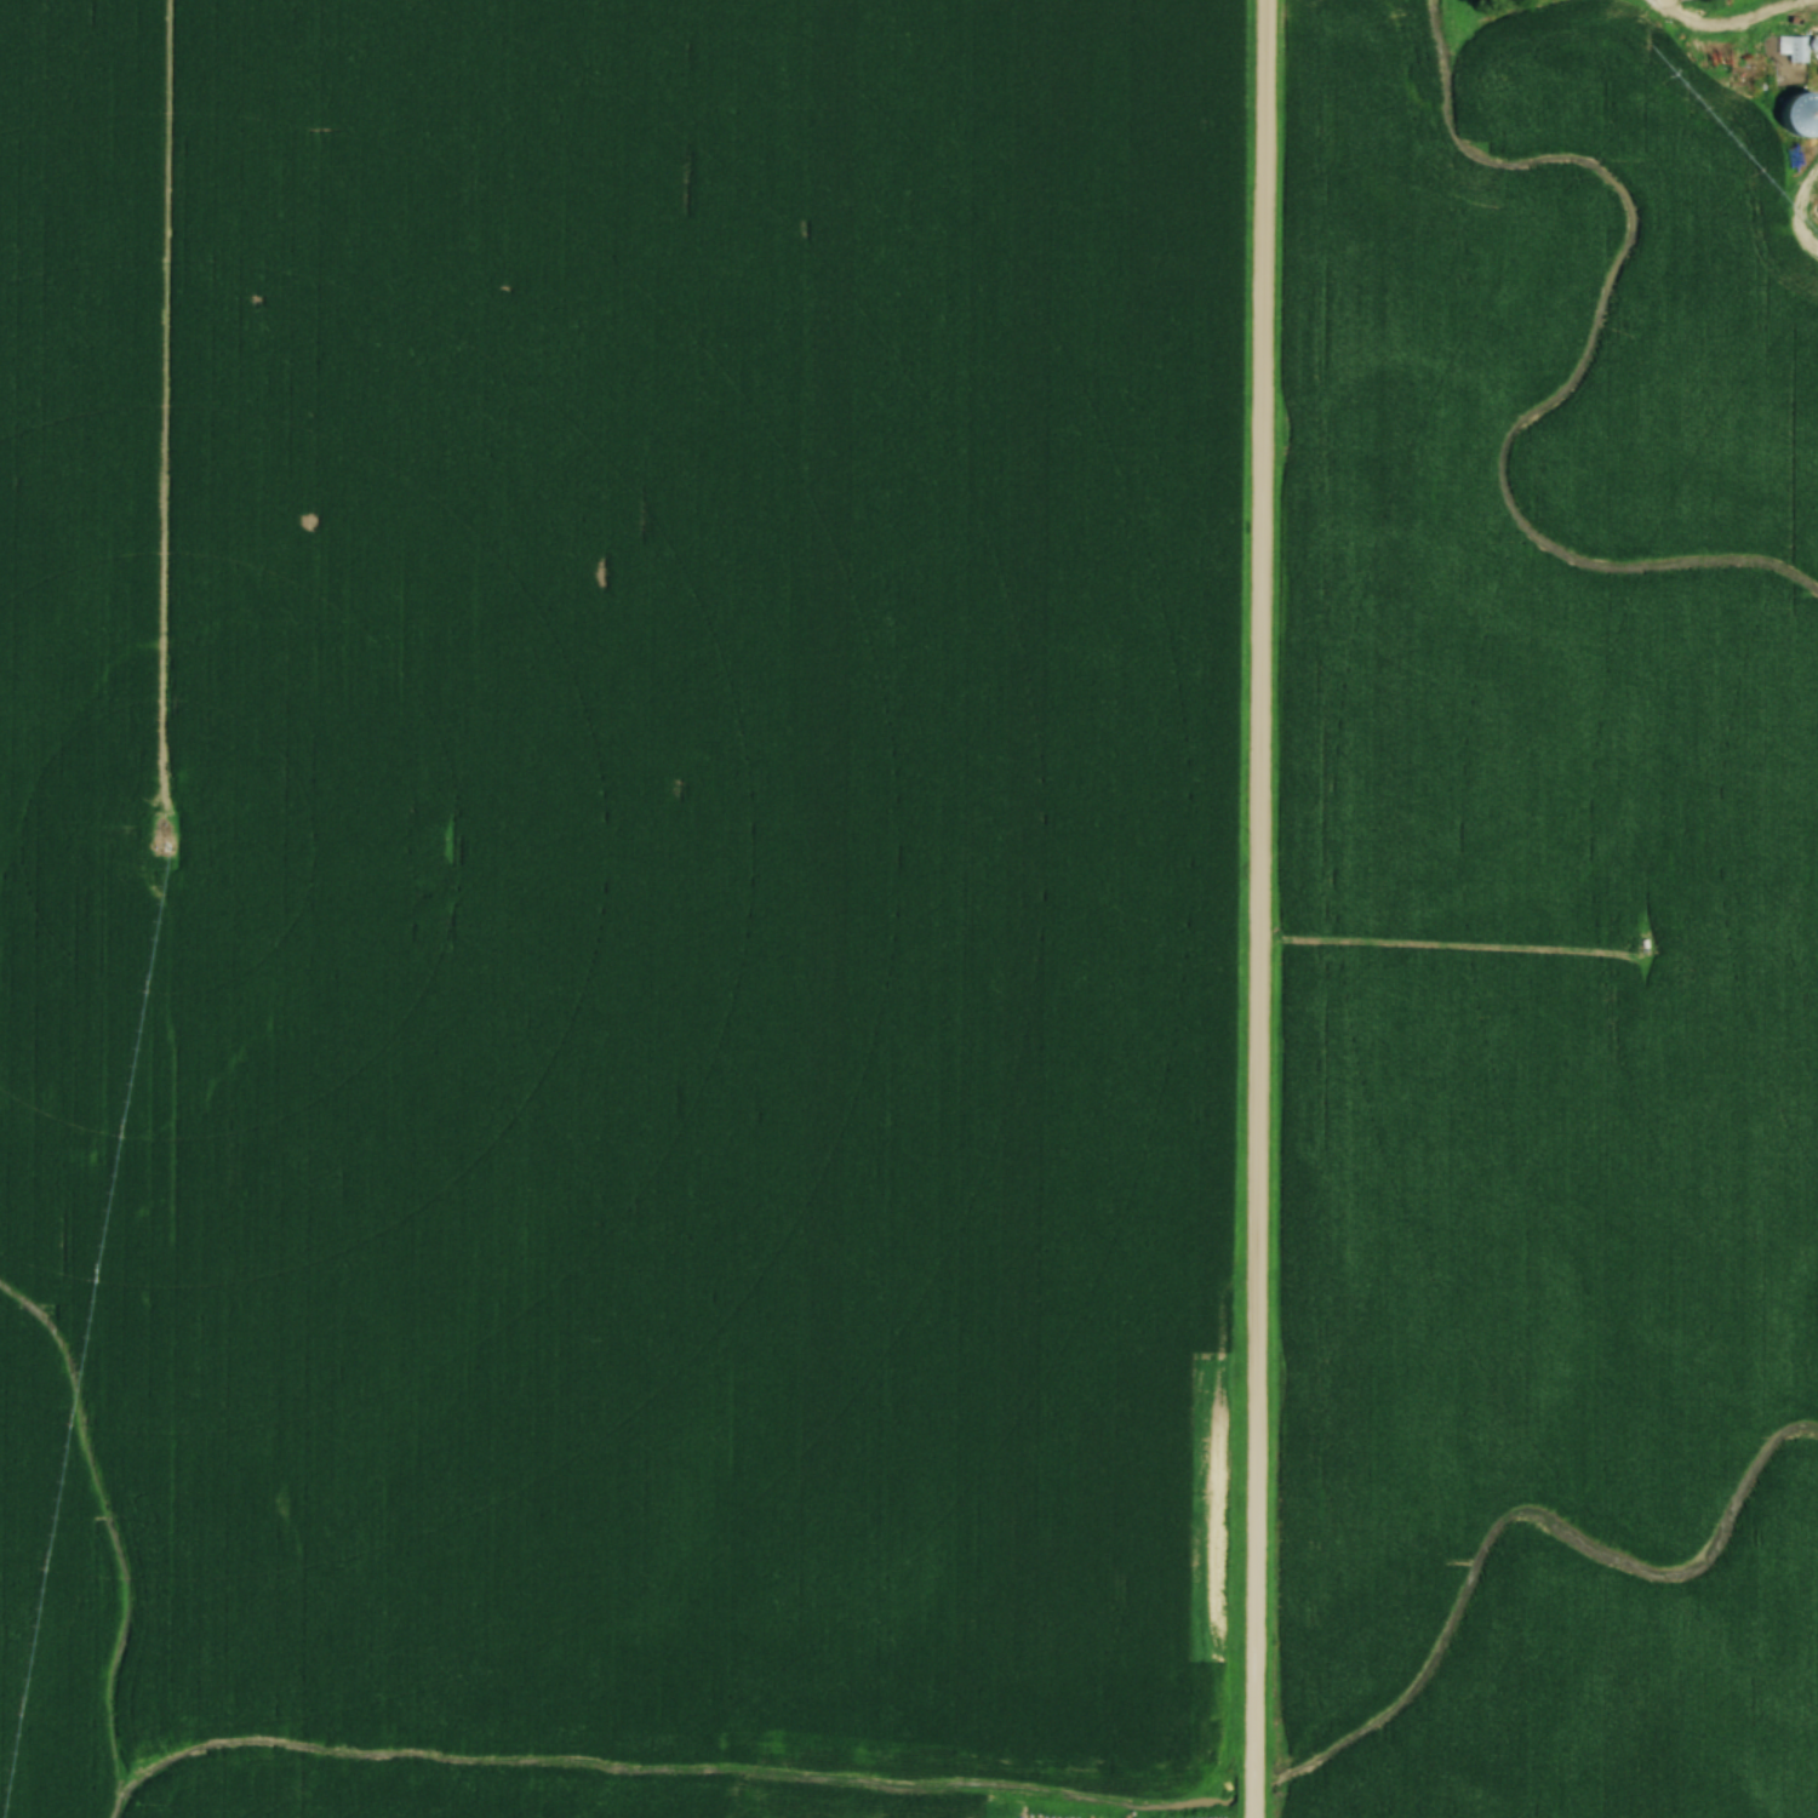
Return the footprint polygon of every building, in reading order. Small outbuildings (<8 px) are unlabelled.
[(1788,64),(1806,64),(1806,50),(1817,50),(1817,36),(1788,36),(1788,64)] [(1793,95),(1793,116),(1817,116),(1817,95),(1793,95)]
